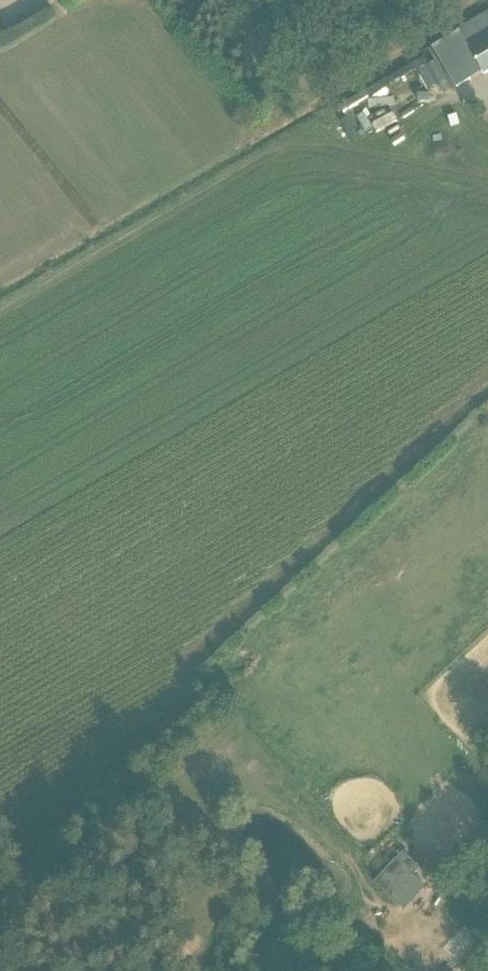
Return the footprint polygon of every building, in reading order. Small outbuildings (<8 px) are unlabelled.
[(464,44),(483,75),(487,72),(487,30),(464,44)] [(375,883),(406,911),(428,887),(397,859),(375,883)]
